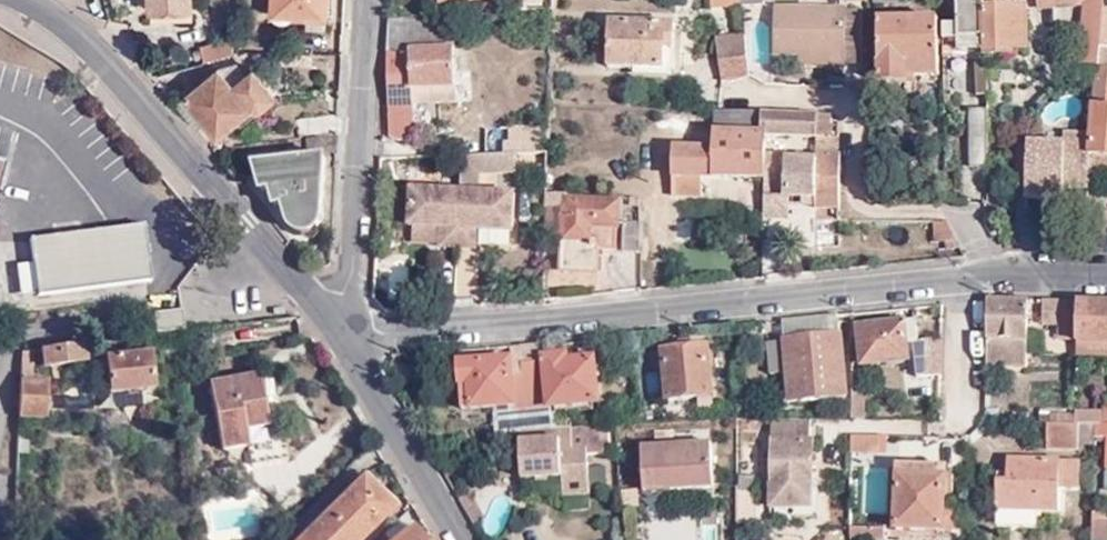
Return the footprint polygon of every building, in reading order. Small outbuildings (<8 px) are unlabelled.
[(146,11),(189,10),(189,0),(146,0),(146,11)] [(228,0),(211,0),(212,18),(230,17),(228,0)] [(304,20),(320,21),(322,0),(272,0),(271,18),(304,20)] [(955,23),(950,23),(949,51),(975,50),(976,64),(972,65),(973,93),(984,94),(983,56),(983,0),(955,0),(955,23)] [(983,56),(1002,56),(1003,51),(1024,51),(1024,6),(993,6),(993,0),(983,0),(983,56)] [(1102,0),(1085,0),(1081,42),(1079,65),(1097,67),(1098,53),(1101,12),(1102,0)] [(774,54),(800,55),(830,55),(829,64),(846,64),(847,7),(775,5),(774,54)] [(846,64),(864,65),(864,7),(847,7),(846,64)] [(1098,53),(1106,53),(1106,12),(1101,12),(1098,53)] [(935,76),(934,19),(880,19),(879,83),(911,83),(911,75),(935,76)] [(320,21),(304,20),(303,31),(320,33),(320,21)] [(673,23),(609,21),(607,66),(672,69),(673,23)] [(387,25),(383,96),(387,143),(413,142),(412,104),(455,101),(454,72),(467,71),(466,48),(453,48),(452,23),(387,25)] [(749,76),(744,34),(716,37),(721,82),(737,82),(749,76)] [(202,53),(205,65),(233,58),(232,45),(202,53)] [(1097,67),(1106,68),(1106,53),(1098,53),(1097,67)] [(800,63),(829,64),(830,55),(800,55),(800,63)] [(254,74),(246,81),(236,89),(219,70),(216,67),(181,97),(216,136),(251,110),(256,114),(275,101),(254,74)] [(236,89),(246,81),(234,67),(219,70),(236,89)] [(1106,157),(1106,68),(1097,67),(1091,134),(1089,156),(1106,157)] [(973,109),(984,109),(984,94),(973,93),(973,109)] [(699,178),(764,180),(764,153),(765,133),(765,113),(765,110),(753,110),(717,108),(715,146),(671,145),(669,173),(649,173),(648,241),(669,241),(672,196),(699,197),(699,178)] [(964,167),(985,167),(984,109),(973,109),(964,109),(964,167)] [(820,116),(765,113),(765,133),(820,134),(820,116)] [(466,140),(466,157),(515,154),(540,153),(540,127),(509,127),(509,141),(502,142),(502,139),(466,140)] [(1027,143),(1025,198),(1061,200),(1062,188),(1086,189),(1086,188),(1088,168),(1089,156),(1091,134),(1063,133),(1063,144),(1027,143)] [(764,180),(763,196),(812,197),(813,209),(837,210),(838,156),(814,155),(814,162),(787,161),(787,155),(764,153),(764,180)] [(466,157),(461,157),(460,175),(477,177),(515,175),(515,154),(466,157)] [(1101,170),(1106,170),(1106,157),(1089,156),(1088,168),(1101,170)] [(324,158),(252,165),(260,193),(267,192),(273,208),(282,207),(288,224),(291,232),(298,237),(303,238),(311,237),(318,232),(321,226),(324,158)] [(1088,168),(1086,188),(1099,189),(1101,170),(1088,168)] [(477,177),(460,175),(460,193),(476,193),(477,177)] [(457,249),(460,193),(410,189),(408,227),(440,229),(439,248),(457,249)] [(545,191),(545,200),(566,201),(565,192),(545,191)] [(476,193),(460,193),(457,249),(475,250),(475,231),(512,233),(514,196),(476,193)] [(545,200),(545,240),(562,241),(562,234),(565,233),(566,201),(545,200)] [(562,234),(562,241),(560,272),(597,275),(598,252),(616,252),(618,206),(614,204),(566,201),(565,233),(562,234)] [(933,240),(955,240),(945,221),(934,222),(933,240)] [(143,225),(30,240),(37,298),(151,282),(143,225)] [(621,253),(641,255),(640,227),(622,226),(621,253)] [(1024,365),(1026,300),(990,298),(988,300),(986,364),(1024,365)] [(1076,339),(1077,302),(1042,300),(1041,320),(1068,322),(1067,339),(1076,339)] [(1106,357),(1106,303),(1077,302),(1076,339),(1076,355),(1106,357)] [(153,335),(182,332),(180,312),(150,316),(153,335)] [(841,334),(839,315),(784,321),(785,339),(841,334)] [(920,376),(941,374),(942,337),(921,339),(919,319),(862,325),(865,363),(911,358),(910,342),(916,341),(920,376)] [(847,394),(841,334),(785,339),(789,373),(790,385),(782,385),(784,400),(847,394)] [(789,373),(785,339),(768,341),(771,374),(789,373)] [(89,364),(87,345),(45,351),(46,369),(89,364)] [(669,399),(713,395),(710,346),(663,350),(669,399)] [(21,354),(20,374),(35,374),(36,352),(21,354)] [(569,352),(545,355),(545,362),(524,364),(524,376),(522,376),(524,405),(524,407),(600,401),(597,358),(570,360),(569,352)] [(112,396),(154,392),(150,355),(108,360),(112,396)] [(521,357),(512,358),(513,377),(522,376),(521,362),(521,357)] [(512,358),(460,361),(463,407),(513,403),(513,408),(524,407),(524,405),(522,376),(513,377),(512,358)] [(270,428),(262,379),(210,385),(219,452),(244,449),(242,432),(270,428)] [(20,382),(18,414),(44,415),(45,384),(20,382)] [(865,420),(869,420),(869,413),(862,413),(862,407),(851,406),(851,412),(851,420),(865,420)] [(1106,425),(1106,413),(1074,412),(1074,424),(1078,424),(1095,425),(1106,425)] [(1056,413),(1055,423),(1068,424),(1068,414),(1056,413)] [(1077,452),(1078,424),(1074,424),(1068,424),(1055,423),(1047,423),(1046,451),(1077,452)] [(1095,425),(1095,438),(1106,438),(1106,425),(1095,425)] [(811,443),(811,426),(772,426),(771,507),(812,507),(813,443),(811,443)] [(521,433),(525,479),(564,476),(565,494),(565,497),(590,494),(587,454),(612,452),(610,427),(571,430),(560,430),(550,431),(526,433),(521,433)] [(879,453),(879,437),(849,437),(850,454),(879,453)] [(716,487),(713,442),(644,447),(647,491),(716,487)] [(998,510),(1058,511),(1059,485),(1080,486),(1081,463),(1007,461),(1007,482),(998,482),(998,510)] [(943,511),(944,469),(897,467),(895,531),(944,534),(944,531),(953,531),(954,511),(943,511)] [(565,494),(564,476),(525,479),(526,497),(565,494)] [(395,510),(363,477),(301,539),(365,539),(395,510)] [(1094,520),(1093,539),(1106,539),(1106,520),(1094,520)] [(849,527),(849,537),(883,539),(883,527),(849,527)] [(398,539),(422,539),(413,528),(398,539)]
